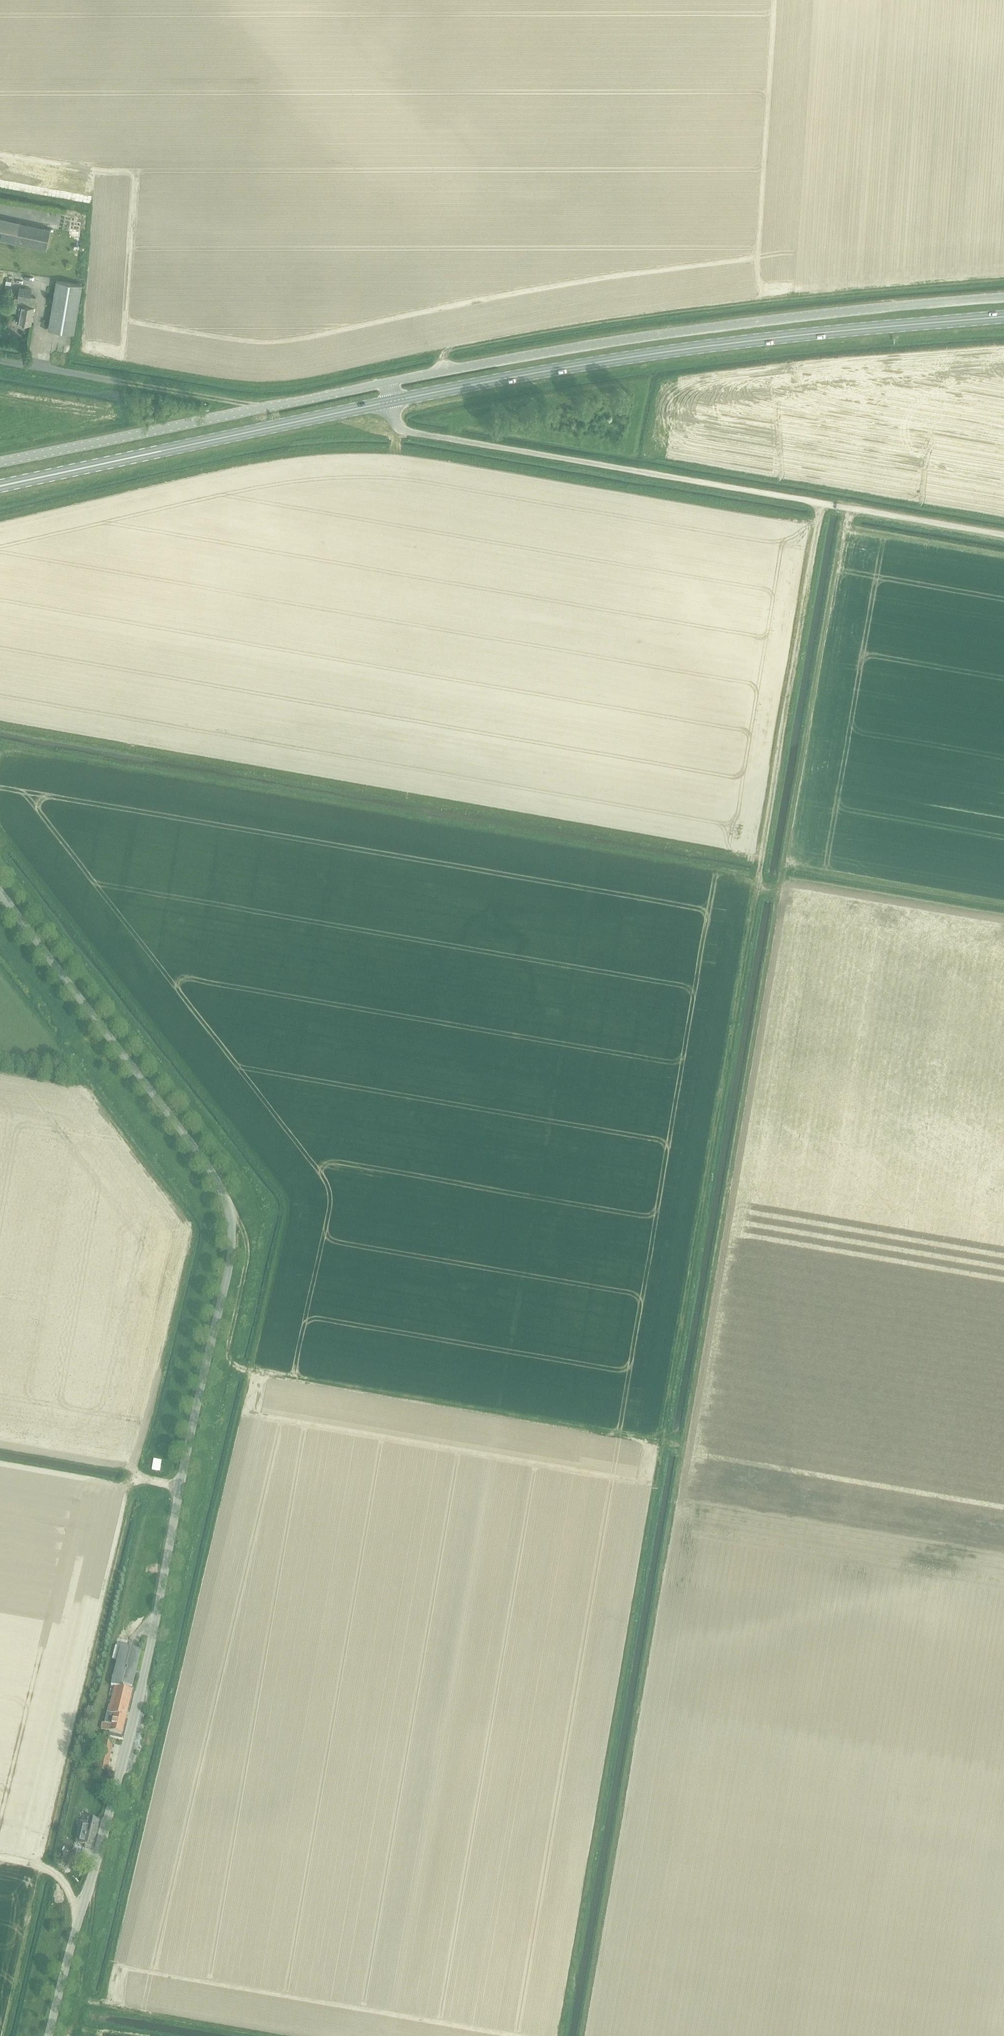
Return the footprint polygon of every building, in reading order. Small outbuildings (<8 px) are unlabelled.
[(21,224),(0,219),(0,240),(16,244),(21,224)] [(21,224),(16,244),(47,251),(51,231),(21,224)] [(48,329),(74,334),(82,285),(56,281),(48,329)] [(18,322),(31,325),(36,298),(30,297),(31,290),(19,288),(18,298),(15,297),(15,298),(12,312),(19,313),(18,322)] [(153,1460),(152,1469),(160,1470),(161,1461),(153,1460)] [(103,1723),(102,1729),(121,1734),(132,1691),(131,1691),(141,1651),(121,1646),(111,1686),(115,1687),(110,1705),(109,1705),(105,1723),(103,1723)] [(94,1770),(107,1773),(113,1741),(100,1738),(94,1770)] [(93,1847),(99,1821),(90,1819),(88,1824),(81,1822),(76,1843),(86,1845),(85,1848),(90,1849),(91,1847),(93,1847)]
